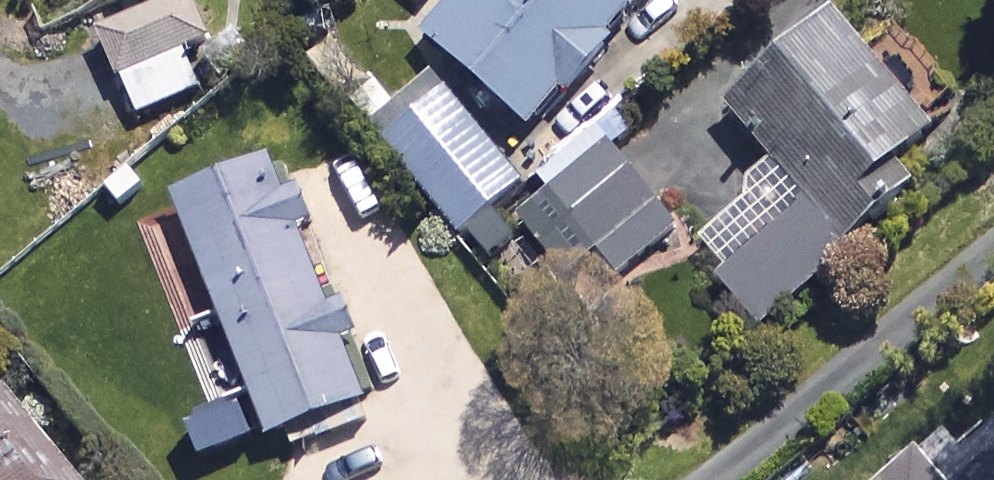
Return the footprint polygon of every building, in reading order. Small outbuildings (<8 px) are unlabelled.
[(139,9),(160,0),(136,0),(139,9)] [(647,0),(473,0),(436,41),(538,134),(653,6),(647,0)] [(208,90),(170,9),(107,38),(145,120),(208,90)] [(949,138),(841,21),(736,117),(787,173),(699,254),(772,333),(926,191),(910,174),(949,138)] [(529,185),(451,94),(389,147),(467,238),(529,185)] [(685,230),(619,148),(523,224),(548,256),(580,231),(620,282),(685,230)] [(306,207),(273,174),(187,207),(277,444),(374,407),(305,226),(306,207)] [(19,401),(0,417),(0,479),(84,479),(19,401)] [(928,465),(909,479),(940,479),(928,465)]
